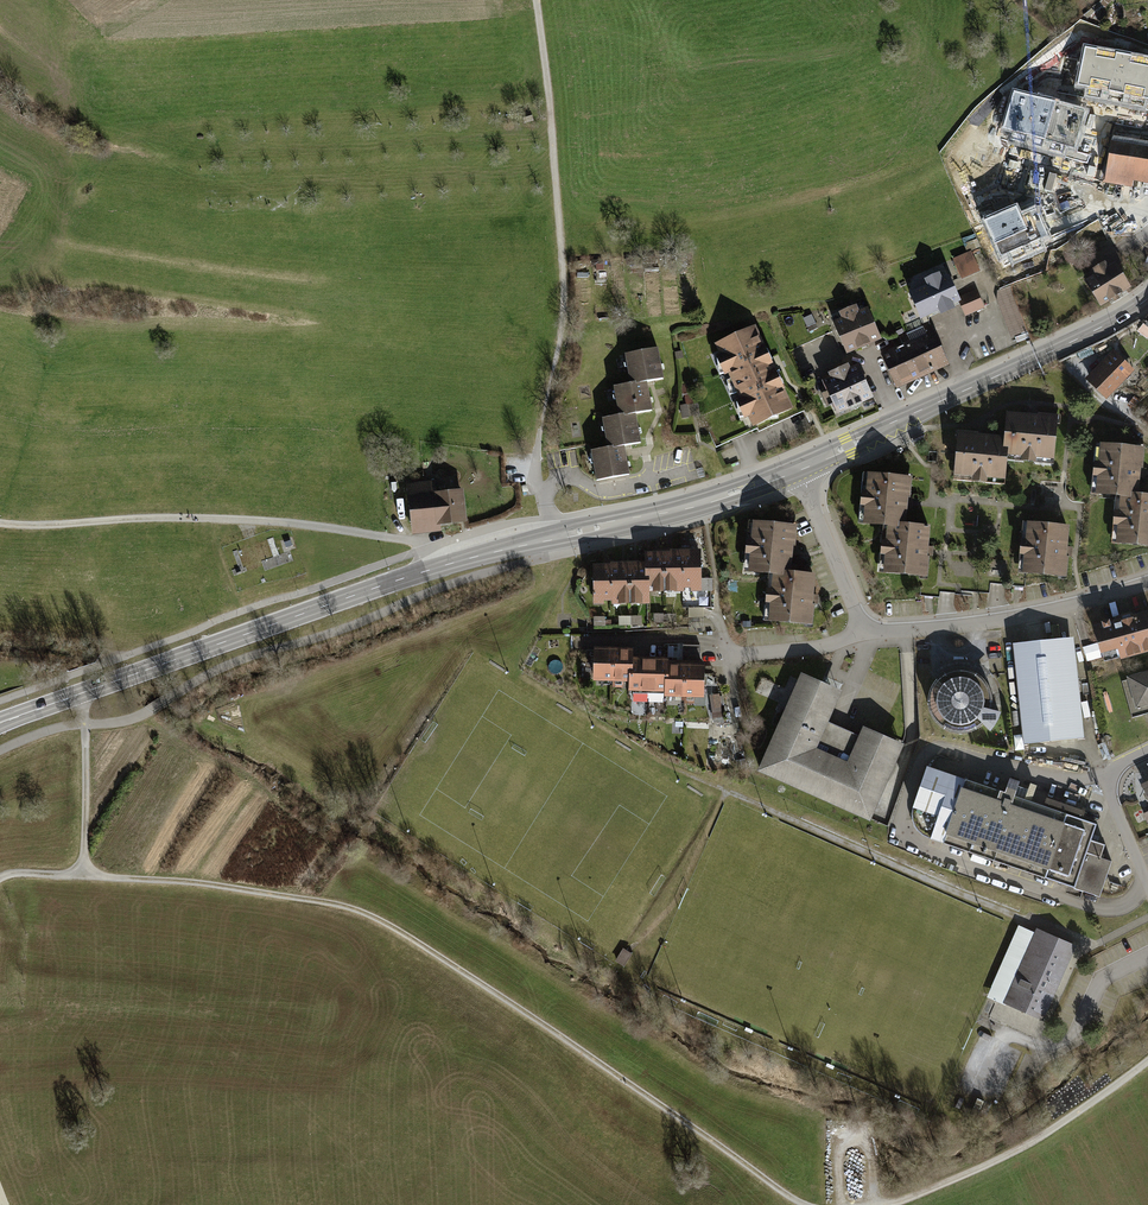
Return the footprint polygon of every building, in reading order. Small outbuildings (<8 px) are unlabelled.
[(1085,46),(1077,84),(1147,98),(1147,58),(1085,46)] [(1074,147),(1085,110),(1014,89),(1003,126),(1074,147)] [(530,111),(522,113),(525,123),(533,121),(530,111)] [(1108,119),(1102,150),(1110,152),(1105,184),(1147,191),(1147,126),(1108,119)] [(1001,256),(1049,234),(1036,208),(1021,215),(1017,204),(984,219),(1001,256)] [(970,251),(954,259),(963,277),(979,270),(970,251)] [(1117,264),(1086,282),(1101,308),(1132,290),(1117,264)] [(959,295),(949,272),(916,287),(928,313),(957,300),(964,316),(984,307),(976,288),(959,295)] [(1011,286),(997,291),(996,300),(1011,338),(1028,331),(1011,286)] [(880,339),(866,307),(832,322),(846,354),(880,339)] [(923,312),(891,327),(900,345),(882,354),(898,389),(948,365),(923,312)] [(773,363),(756,326),(714,345),(754,431),(795,412),(773,363)] [(618,417),(634,415),(651,412),(646,383),(651,382),(661,380),(656,348),(623,354),(628,383),(612,386),(618,417)] [(1135,373),(1114,351),(1085,379),(1106,401),(1135,373)] [(872,395),(858,365),(850,368),(848,363),(827,373),(830,379),(823,382),(827,392),(821,395),(827,407),(832,404),(837,415),(864,403),(862,400),(872,395)] [(981,436),(958,434),(954,481),(1009,485),(1011,460),(1058,464),(1062,418),(1032,416),(1011,414),(1009,438),(981,436)] [(634,415),(618,417),(600,421),(605,449),(589,452),(594,482),(629,476),(625,453),(624,447),(640,444),(634,415)] [(1100,444),(1096,498),(1121,500),(1118,545),(1147,547),(1147,495),(1142,495),(1145,448),(1100,444)] [(703,468),(697,469),(699,478),(705,476),(703,468)] [(910,502),(911,477),(864,474),(861,528),(885,529),(883,577),(928,579),(930,552),(931,527),(909,526),(910,502)] [(467,522),(463,488),(435,491),(434,480),(423,482),(408,483),(413,536),(442,532),(441,525),(467,522)] [(814,627),(818,575),(795,573),(798,525),(754,522),(750,575),(771,576),(768,623),(814,627)] [(1071,552),(1073,527),(1026,524),(1022,575),(1069,579),(1071,552)] [(703,589),(700,548),(671,550),(672,555),(644,556),(644,563),(590,566),(592,607),(648,604),(647,592),(703,589)] [(1093,628),(1104,665),(1147,653),(1147,612),(1093,628)] [(626,617),(626,626),(642,626),(642,618),(626,617)] [(1085,739),(1073,638),(1013,645),(1025,746),(1085,739)] [(684,659),(701,660),(701,645),(684,644),(684,659)] [(631,650),(593,650),(593,681),(630,682),(630,690),(666,690),(666,695),(702,696),(703,666),(685,666),(685,661),(631,660),(631,650)] [(942,667),(930,673),(938,681),(933,696),(933,713),(942,728),(958,733),(974,728),(983,725),(994,735),(1004,717),(989,713),(997,705),(994,691),(985,679),(972,671),(956,666),(942,667)] [(872,823),(906,747),(865,729),(860,738),(832,725),(846,692),(800,672),(756,772),(872,823)] [(1127,678),(1136,711),(1147,708),(1147,672),(1127,678)] [(722,696),(708,697),(709,721),(724,720),(722,696)] [(930,841),(1077,887),(1097,822),(926,769),(913,812),(937,820),(930,841)] [(1031,932),(1015,925),(983,996),(999,1003),(1031,932)] [(1043,1021),(1076,946),(1036,928),(1002,1004),(1043,1021)] [(630,954),(620,949),(613,961),(622,966),(630,954)] [(984,1102),(977,1099),(971,1113),(977,1116),(984,1102)]
